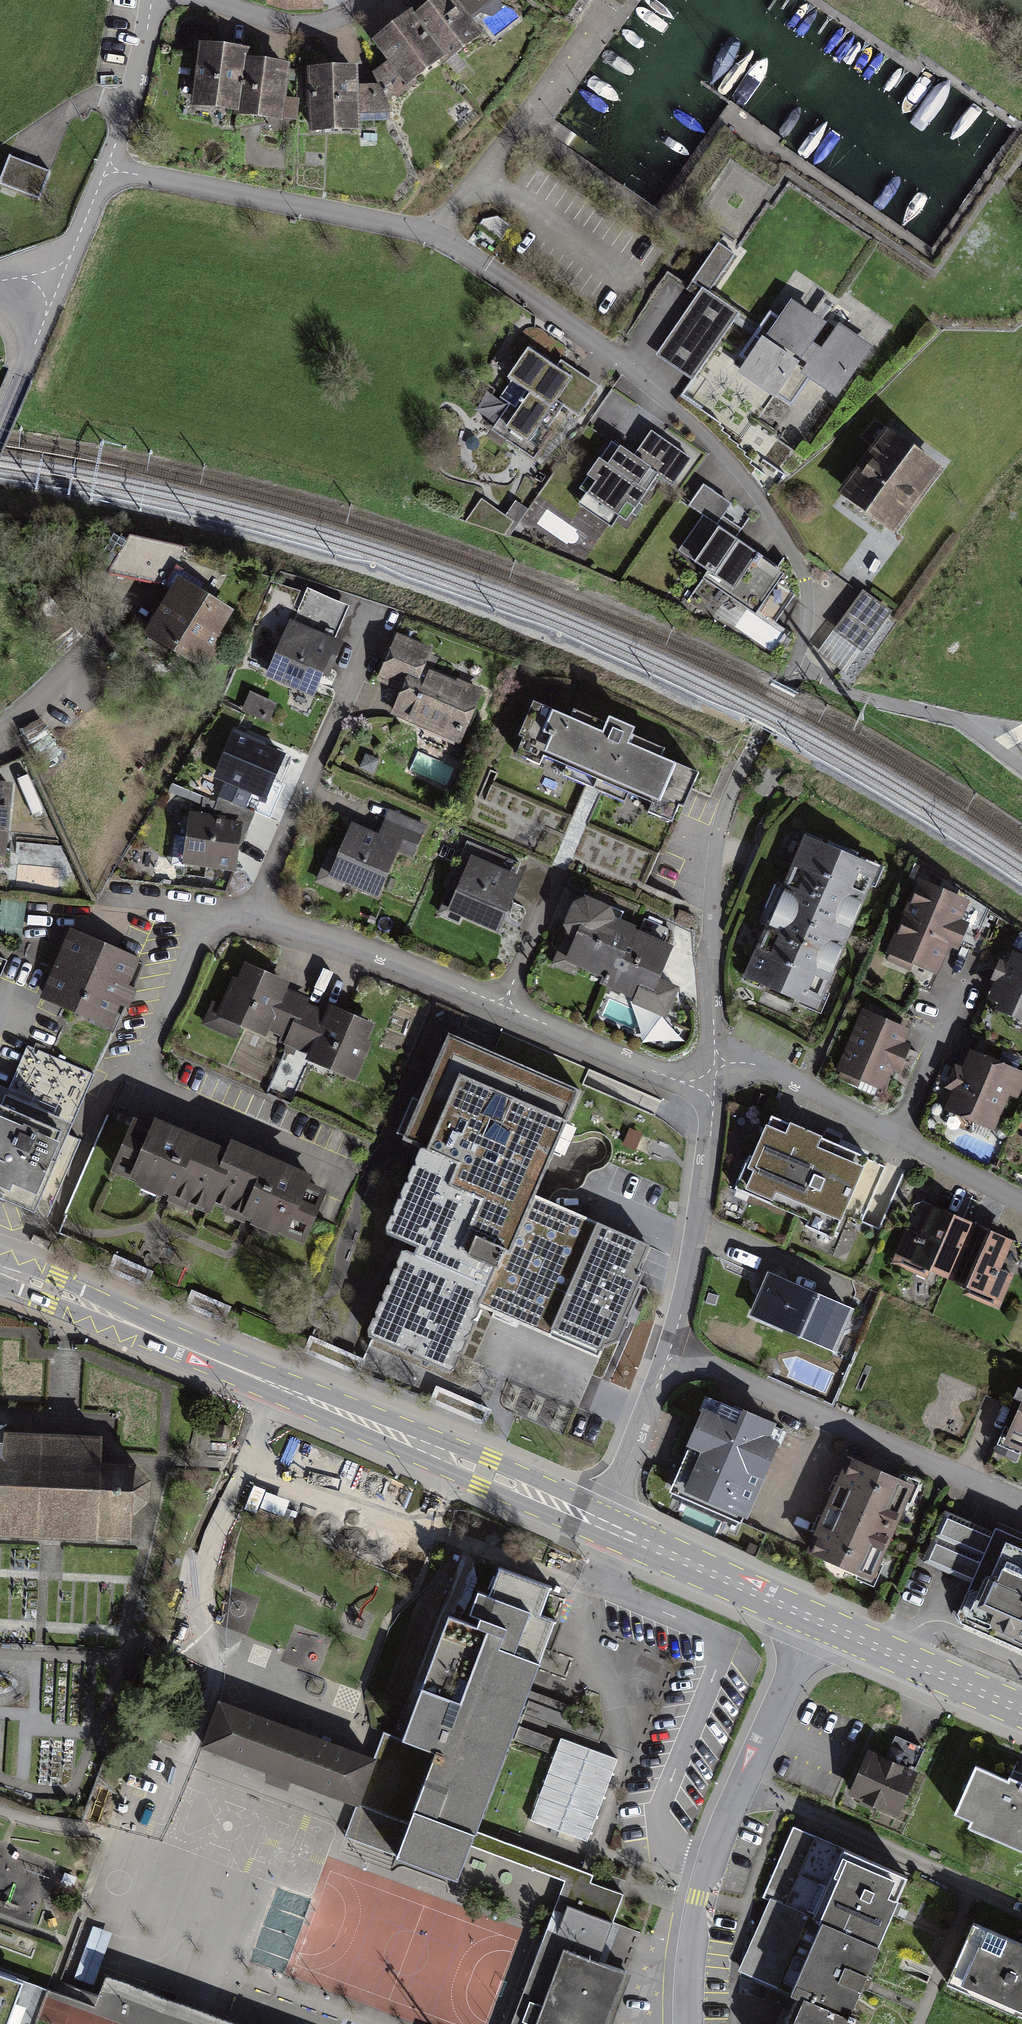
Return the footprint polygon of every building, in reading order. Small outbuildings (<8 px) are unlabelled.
[(322,12),(321,0),(267,0),(265,8),(285,14),(322,12)] [(412,18),(441,58),(443,61),(497,23),(481,0),(468,0),(457,7),(452,0),(437,0),(412,18)] [(410,15),(371,44),(386,65),(370,76),(386,98),(441,58),(412,18),(410,15)] [(246,51),(196,46),(189,109),(239,114),(245,62),(246,51)] [(289,67),(245,62),(239,114),(239,118),(294,124),(296,102),(286,101),(289,67)] [(355,69),(305,70),(306,130),(357,129),(357,117),(386,116),(374,88),(356,89),(355,69)] [(8,162),(0,184),(0,188),(37,201),(47,176),(8,162)] [(654,359),(692,387),(739,323),(705,299),(733,261),(717,250),(690,287),(701,295),(654,359)] [(827,334),(790,308),(741,376),(777,402),(794,378),(833,407),(871,356),(839,333),(821,357),(814,351),(827,334)] [(509,410),(491,434),(517,453),(534,430),(541,436),(560,409),(578,422),(598,394),(561,367),(554,376),(528,357),(496,401),(509,410)] [(941,466),(888,428),(840,493),(893,531),(941,466)] [(594,489),(578,511),(610,535),(619,522),(627,528),(659,483),(670,491),(690,465),(652,437),(633,463),(614,449),(588,484),(594,489)] [(753,621),(783,580),(733,544),(748,524),(704,493),(689,512),(702,522),(677,556),(707,578),(702,585),(753,621)] [(127,547),(109,579),(166,589),(172,555),(127,547)] [(175,586),(141,642),(198,676),(232,621),(175,586)] [(289,628),(266,681),(316,702),(339,650),(332,647),(347,613),(307,596),(293,630),(289,628)] [(890,615),(864,596),(834,638),(860,657),(890,615)] [(760,620),(760,645),(775,645),(775,620),(760,620)] [(392,718),(461,747),(483,697),(422,671),(429,656),(395,641),(377,683),(402,694),(392,718)] [(275,708),(249,697),(241,715),(267,726),(275,708)] [(543,759),(658,808),(674,772),(628,752),(634,736),(607,725),(601,740),(551,719),(542,740),(550,743),(543,759)] [(233,736),(213,782),(264,804),(284,758),(233,736)] [(11,783),(0,782),(0,853),(3,854),(11,783)] [(351,827),(329,880),(373,899),(393,853),(410,860),(423,829),(388,814),(378,838),(351,827)] [(241,822),(191,817),(185,870),(235,875),(241,822)] [(743,981),(818,1014),(879,875),(804,842),(743,981)] [(517,878),(471,859),(448,913),(495,933),(517,878)] [(918,886),(886,957),(941,981),(972,909),(918,886)] [(604,977),(635,928),(636,926),(620,918),(623,912),(586,895),(574,899),(566,921),(576,938),(566,962),(604,977)] [(23,934),(26,901),(2,899),(0,916),(0,932),(23,934)] [(673,946),(635,928),(604,977),(600,984),(605,986),(634,997),(632,1001),(667,1018),(679,987),(659,979),(666,962),(673,946)] [(138,960),(67,933),(42,998),(112,1026),(138,960)] [(988,1014),(1021,1029),(1021,963),(1012,958),(988,1014)] [(267,1030),(283,1037),(297,1005),(281,998),(287,986),(238,965),(214,1022),(262,1043),(267,1030)] [(297,1005),(283,1037),(299,1044),(293,1057),(347,1080),(370,1026),(316,1003),(313,1012),(297,1005)] [(861,1017),(836,1075),(885,1097),(911,1039),(861,1017)] [(601,1353),(646,1249),(534,1200),(582,1090),(447,1031),(400,1139),(422,1148),(384,1235),(405,1245),(365,1336),(455,1375),(486,1304),(601,1353)] [(970,1057),(943,1117),(994,1139),(1020,1079),(970,1057)] [(232,1149),(142,1110),(116,1168),(206,1208),(211,1197),(232,1149)] [(33,1215),(66,1139),(0,1111),(0,1200),(33,1215)] [(899,1178),(770,1122),(738,1196),(841,1241),(849,1222),(874,1233),(899,1178)] [(327,1178),(237,1139),(232,1149),(211,1197),(301,1236),(327,1178)] [(947,1287),(972,1230),(931,1213),(919,1240),(906,1234),(893,1263),(947,1287)] [(1012,1248),(972,1230),(947,1287),(1001,1310),(1013,1281),(1000,1275),(1012,1248)] [(842,1311),(767,1278),(749,1320),(824,1352),(842,1311)] [(724,1517),(743,1525),(784,1434),(710,1401),(669,1492),(690,1501),(724,1517)] [(1003,1452),(1021,1460),(1021,1409),(1003,1452)] [(0,1421),(0,1534),(96,1538),(97,1530),(129,1531),(130,1510),(146,1501),(147,1473),(135,1461),(99,1460),(100,1433),(1,1429),(1,1421),(0,1421)] [(228,1427),(215,1427),(215,1441),(229,1441),(228,1427)] [(846,1462),(806,1555),(874,1584),(914,1491),(846,1462)] [(998,1527),(960,1617),(1021,1644),(1021,1538),(998,1527)] [(343,1843),(455,1886),(470,1848),(476,1832),(553,1629),(538,1623),(550,1592),(499,1573),(487,1604),(473,1599),(463,1627),(446,1621),(400,1742),(383,1736),(373,1764),(354,1812),(343,1843)] [(198,1753),(354,1812),(373,1764),(217,1704),(198,1753)] [(870,1756),(854,1792),(895,1810),(923,1748),(896,1736),(884,1762),(870,1756)] [(618,1760),(562,1739),(532,1818),(588,1839),(618,1760)] [(976,1765),(956,1811),(973,1819),(970,1825),(1021,1848),(1021,1847),(1021,1785),(976,1765)] [(799,1829),(770,1898),(877,1944),(906,1877),(799,1829)] [(511,2023),(608,2023),(642,1936),(611,1924),(621,1897),(588,1885),(591,1876),(476,1832),(470,1848),(564,1884),(511,2023)] [(745,1972),(798,1995),(855,2019),(856,2015),(849,2012),(860,1987),(864,1990),(871,1976),(866,1974),(879,1945),(877,1944),(770,1898),(763,1895),(758,1909),(763,1917),(768,1920),(745,1972)] [(976,1924),(950,1983),(1021,2015),(1021,1944),(976,1924)] [(0,1971),(0,2023),(6,2023),(23,1980),(0,1971)] [(148,2023),(218,2023),(105,1981),(98,1999),(96,2004),(148,2023)] [(860,2022),(855,2019),(798,1995),(785,2023),(859,2023),(860,2022)] [(96,2004),(88,2023),(148,2023),(96,2004)]
